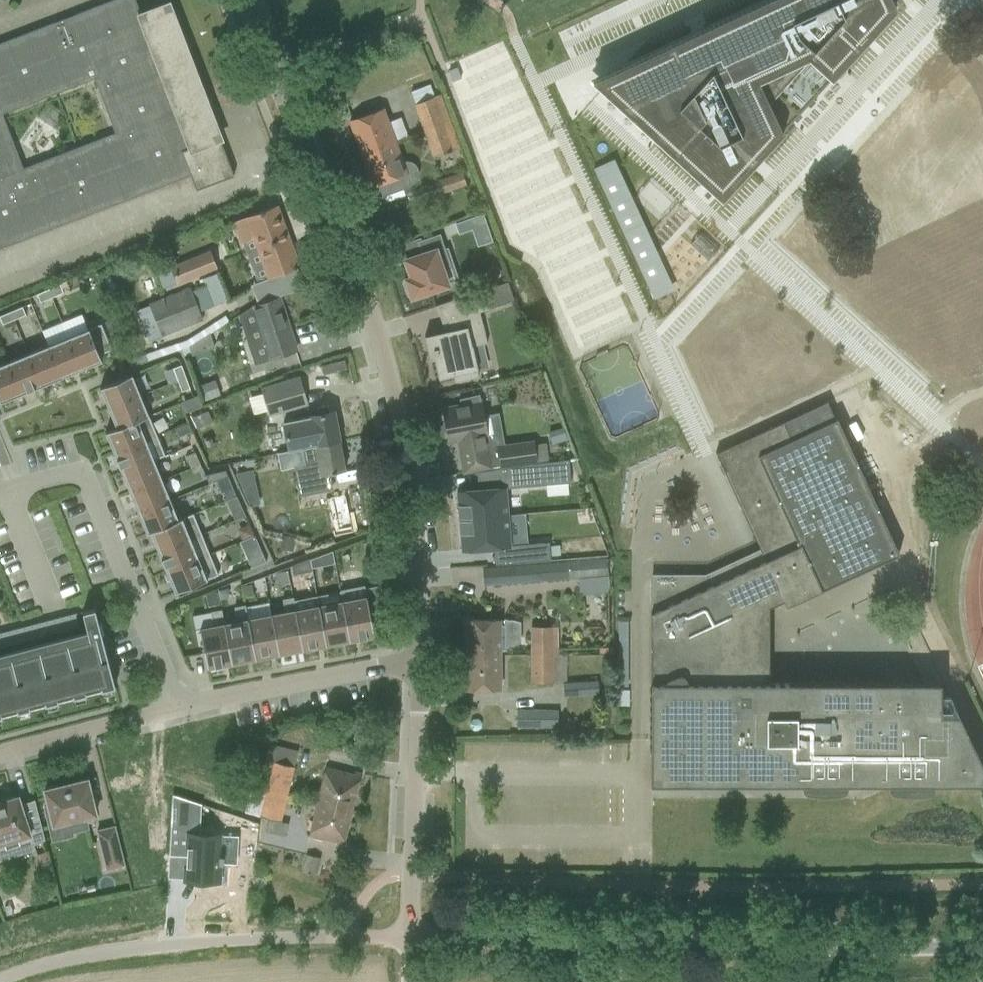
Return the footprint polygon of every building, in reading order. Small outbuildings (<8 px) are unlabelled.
[(190,175),(196,190),(234,175),(219,136),(211,139),(204,121),(209,119),(175,30),(151,39),(136,0),(114,0),(75,14),(67,25),(65,18),(0,43),(0,249),(190,175)] [(590,80),(626,113),(627,112),(636,120),(635,120),(637,122),(647,131),(649,133),(649,132),(659,141),(658,141),(706,185),(721,199),(739,180),(751,167),(751,166),(760,157),(783,132),(782,131),(791,122),(793,121),(792,120),(801,110),(802,111),(804,109),(803,108),(812,98),(813,99),(814,98),(813,97),(822,87),(823,88),(825,86),(824,85),(831,77),(832,78),(834,76),(833,76),(842,66),(842,67),(865,42),(874,32),(896,8),(893,0),(762,0),(707,26),(708,26),(700,30),(700,29),(699,29),(590,80)] [(435,97),(415,104),(425,130),(452,121),(442,98),(438,99),(437,96),(435,97)] [(351,120),(362,153),(397,140),(384,108),(369,113),(351,120)] [(425,130),(434,156),(462,145),(452,121),(425,130)] [(379,183),(383,194),(402,188),(405,186),(413,183),(416,180),(419,175),(419,171),(418,167),(416,165),(413,162),(410,161),(407,161),(405,161),(397,140),(362,153),(374,185),(379,183)] [(609,161),(594,168),(654,298),(669,291),(609,161)] [(440,179),(445,193),(467,185),(462,171),(440,179)] [(232,222),(240,242),(253,237),(268,277),(299,265),(277,205),(232,222)] [(450,264),(439,233),(417,241),(421,253),(405,259),(411,277),(406,279),(406,281),(403,282),(408,295),(411,294),(412,296),(414,296),(416,299),(428,294),(427,291),(448,284),(442,267),(450,264)] [(211,249),(171,265),(178,284),(218,268),(211,249)] [(217,272),(202,278),(205,286),(206,285),(214,306),(228,300),(217,272)] [(60,284),(48,289),(52,297),(63,292),(60,284)] [(150,305),(137,309),(146,333),(159,329),(162,335),(163,335),(203,320),(199,311),(192,291),(191,288),(190,287),(149,302),(150,305)] [(48,289),(37,294),(40,302),(52,297),(48,289)] [(483,322),(482,323),(480,312),(488,309),(481,290),(436,305),(442,323),(449,321),(450,329),(425,335),(429,351),(433,351),(439,378),(454,374),(455,380),(478,375),(477,369),(478,369),(472,346),(487,342),(483,322)] [(268,351),(270,359),(296,351),(278,298),(253,306),(268,351)] [(22,306),(11,311),(14,319),(26,314),(22,306)] [(0,316),(0,318),(3,324),(14,319),(11,311),(0,316)] [(113,318),(105,321),(111,337),(119,334),(113,318)] [(101,323),(68,337),(81,369),(102,360),(99,354),(112,349),(101,323)] [(210,333),(189,346),(192,355),(215,347),(210,333)] [(68,337),(48,345),(61,377),(81,369),(68,337)] [(48,345),(28,353),(41,385),(61,377),(48,345)] [(28,353),(8,361),(21,393),(41,385),(28,353)] [(8,361),(0,364),(0,401),(0,402),(21,393),(8,361)] [(181,365),(173,368),(177,380),(185,376),(181,365)] [(264,371),(249,376),(252,384),(267,379),(264,371)] [(100,387),(109,408),(140,394),(132,374),(100,387)] [(190,388),(185,377),(185,376),(177,380),(181,391),(190,388)] [(264,389),(271,415),(310,403),(302,377),(264,389)] [(149,414),(140,394),(109,408),(117,427),(149,414)] [(460,406),(443,409),(450,443),(457,442),(463,473),(493,468),(479,394),(459,397),(460,406)] [(193,397),(189,398),(193,410),(203,406),(198,395),(193,397)] [(651,783),(854,783),(982,783),(982,765),(958,713),(941,713),(941,681),(912,681),(909,681),(768,681),(769,606),(784,599),(786,605),(899,553),(837,419),(827,401),(784,421),(716,452),(765,559),(708,586),(651,586),(651,783)] [(310,416),(284,421),(290,450),(303,447),(339,440),(334,411),(329,411),(328,405),(316,407),(317,414),(310,415),(310,416)] [(207,411),(192,417),(197,428),(212,422),(207,411)] [(157,435),(149,414),(117,427),(106,432),(114,452),(157,435)] [(189,422),(175,428),(179,436),(192,430),(189,422)] [(564,427),(548,432),(552,444),(567,439),(564,427)] [(165,455),(157,435),(114,453),(122,473),(165,455)] [(306,462),(293,464),(300,496),(333,489),(330,472),(345,469),(339,440),(303,447),(306,462)] [(533,441),(498,445),(501,466),(536,460),(533,441)] [(478,488),(457,490),(460,520),(508,516),(505,488),(570,482),(568,459),(477,471),(478,488)] [(163,480),(154,460),(122,473),(130,493),(163,480)] [(253,469),(236,473),(243,490),(256,487),(253,469)] [(210,484),(228,475),(225,470),(206,475),(210,484)] [(227,476),(216,481),(217,482),(221,492),(224,491),(232,487),(228,477),(227,476)] [(171,500),(163,480),(130,493),(139,513),(171,500)] [(236,496),(227,500),(231,511),(240,508),(242,507),(237,496),(236,496)] [(179,520),(179,519),(171,500),(139,513),(147,533),(151,532),(150,531),(179,520)] [(150,531),(151,532),(159,551),(202,534),(193,513),(179,519),(179,520),(150,531)] [(508,516),(460,520),(462,550),(495,547),(496,564),(551,560),(549,542),(510,545),(508,516)] [(250,523),(238,528),(243,540),(255,534),(250,523)] [(210,554),(202,534),(159,551),(167,571),(210,554)] [(255,535),(240,541),(251,567),(266,561),(264,556),(255,535)] [(282,535),(279,548),(292,551),(295,537),(282,535)] [(332,550),(320,555),(322,566),(335,563),(332,550)] [(218,574),(210,554),(167,571),(175,592),(218,574)] [(310,559),(292,566),(293,574),(311,571),(310,559)] [(485,568),(487,585),(607,575),(606,559),(485,568)] [(287,570),(275,573),(276,579),(282,584),(290,583),(287,570)] [(582,580),(582,592),(608,591),(608,580),(582,580)] [(251,584),(242,586),(244,596),(253,594),(251,584)] [(365,585),(340,589),(342,601),(350,640),(374,635),(368,602),(384,599),(381,584),(365,588),(365,585)] [(228,588),(218,590),(220,599),(226,598),(229,593),(228,588)] [(217,591),(207,593),(209,604),(220,602),(217,591)] [(293,600),(303,649),(326,644),(319,605),(317,595),(293,600)] [(272,614),(279,653),(303,649),(293,600),(293,596),(282,598),(285,612),(272,614)] [(319,605),(326,644),(350,640),(342,601),(319,605)] [(245,660),(255,658),(248,619),(245,604),(234,606),(237,621),(224,624),(232,662),(234,662),(234,664),(245,662),(245,660)] [(0,716),(19,711),(17,704),(27,702),(28,708),(47,704),(45,697),(55,694),(57,701),(75,696),(73,690),(83,687),(85,694),(103,689),(101,682),(111,680),(113,686),(115,686),(95,608),(82,611),(88,631),(91,630),(92,637),(0,661),(0,714),(0,716)] [(200,628),(207,667),(232,662),(222,609),(211,611),(214,626),(200,628)] [(248,619),(255,658),(279,653),(272,614),(248,619)] [(500,654),(500,650),(506,650),(506,646),(522,642),(521,621),(505,619),(500,619),(465,620),(465,654),(500,654)] [(531,627),(531,654),(555,654),(555,627),(531,627)] [(465,654),(465,689),(500,689),(500,654),(465,654)] [(564,682),(565,696),(599,694),(599,682),(568,682),(567,655),(555,654),(531,654),(531,683),(564,682)] [(517,727),(558,727),(558,710),(517,710),(517,727)] [(470,724),(470,725),(470,726),(470,727),(471,727),(471,728),(472,729),(473,729),(474,730),(475,730),(476,730),(477,730),(478,729),(479,729),(480,728),(481,727),(481,726),(481,725),(482,725),(482,724),(481,723),(481,722),(481,721),(480,721),(480,720),(479,719),(478,719),(477,718),(476,718),(475,718),(474,718),(474,719),(473,719),(472,719),(472,720),(471,720),(471,721),(470,721),(470,722),(470,723),(470,724)] [(280,725),(275,734),(282,738),(288,730),(280,725)] [(270,743),(265,764),(274,766),(274,767),(268,788),(288,793),(295,766),(294,766),(298,750),(270,743)] [(318,801),(352,809),(361,773),(355,772),(354,774),(327,767),(318,801)] [(96,814),(87,779),(45,789),(49,805),(44,807),(49,824),(53,823),(53,824),(68,821),(70,826),(87,822),(85,817),(96,814)] [(252,784),(247,812),(267,818),(282,822),(282,820),(289,793),(288,793),(268,788),(252,784)] [(172,794),(169,855),(186,856),(186,867),(187,867),(186,875),(195,876),(194,879),(194,880),(219,882),(220,863),(222,863),(223,863),(223,855),(218,855),(218,854),(219,838),(207,837),(207,836),(207,834),(200,833),(199,833),(200,805),(201,806),(202,804),(172,794)] [(35,799),(21,804),(18,796),(0,801),(0,843),(29,834),(33,845),(45,841),(35,799)] [(337,844),(343,845),(352,809),(318,801),(310,834),(337,841),(337,844)] [(124,864),(115,826),(97,830),(107,869),(124,864)] [(304,872),(316,876),(321,858),(308,855),(304,872)]
